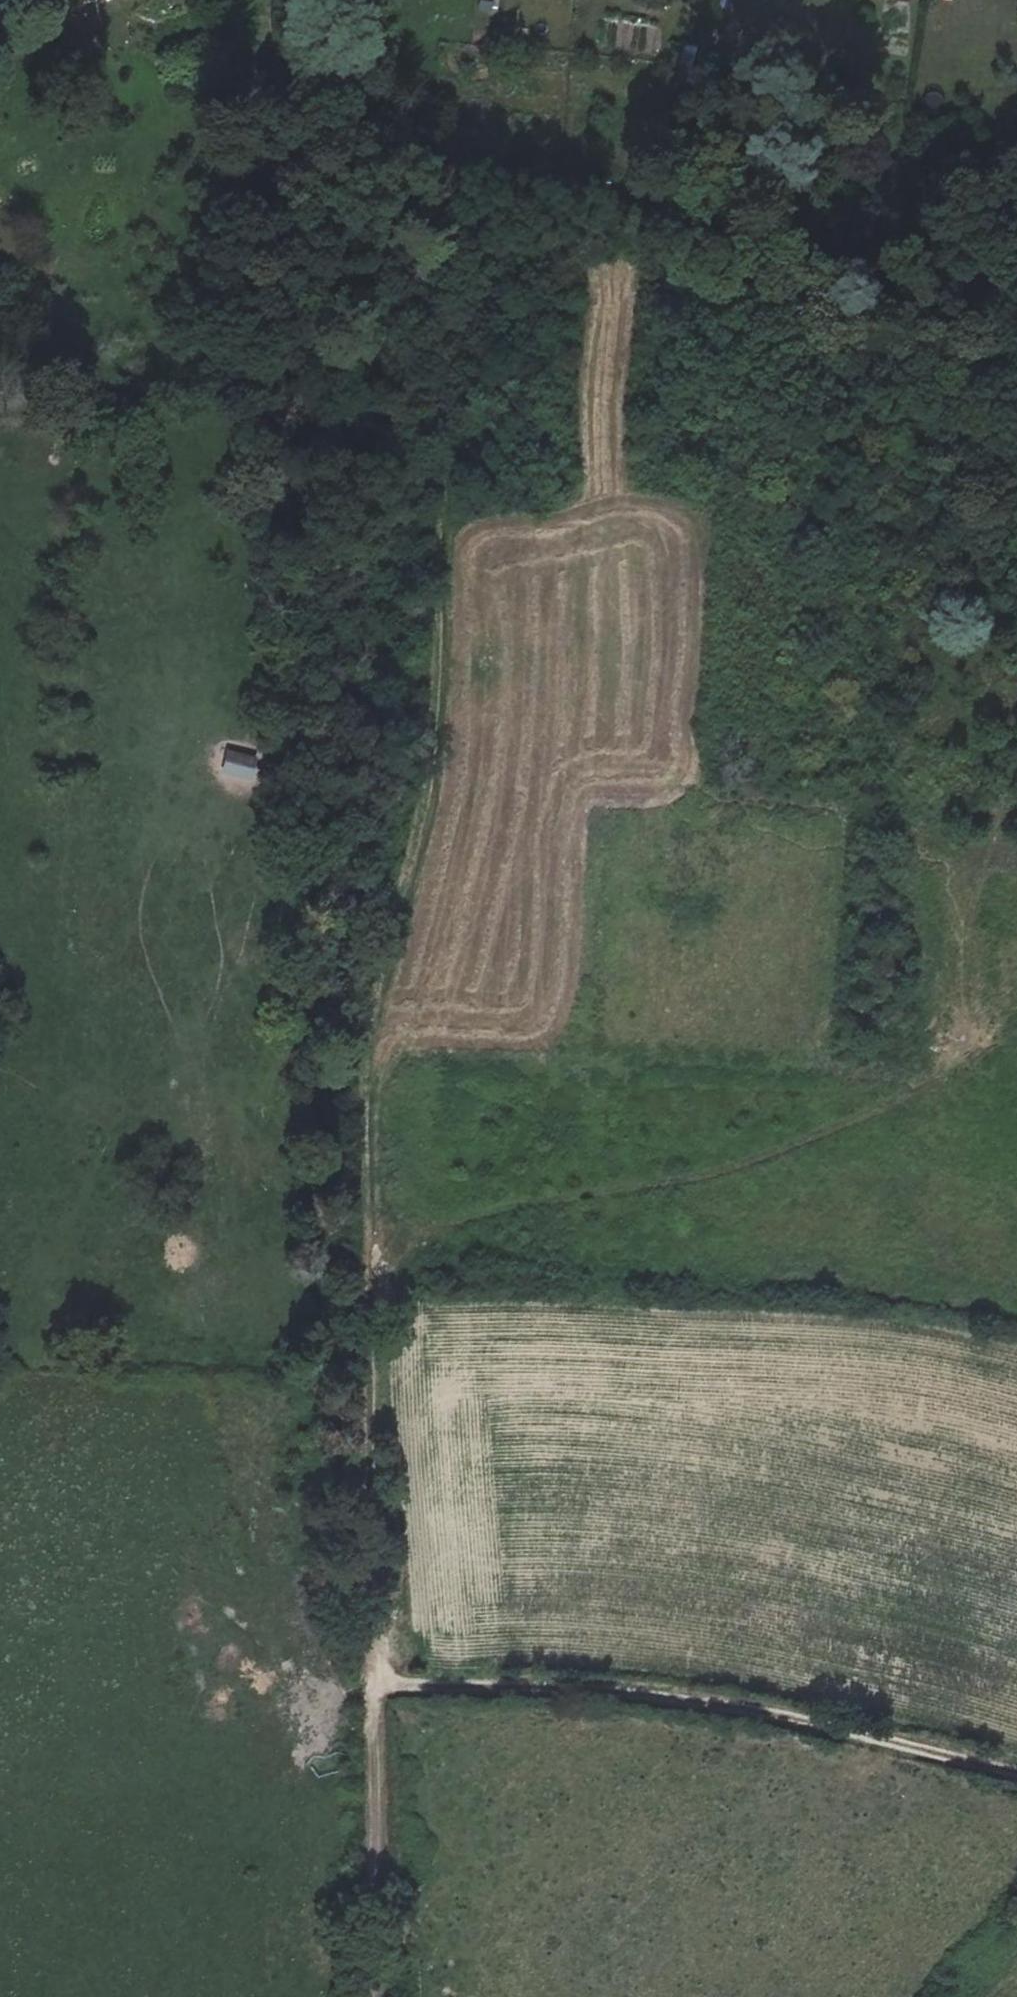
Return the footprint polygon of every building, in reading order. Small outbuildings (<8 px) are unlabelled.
[(227,750),(222,775),(252,782),(258,757),(227,750)]
